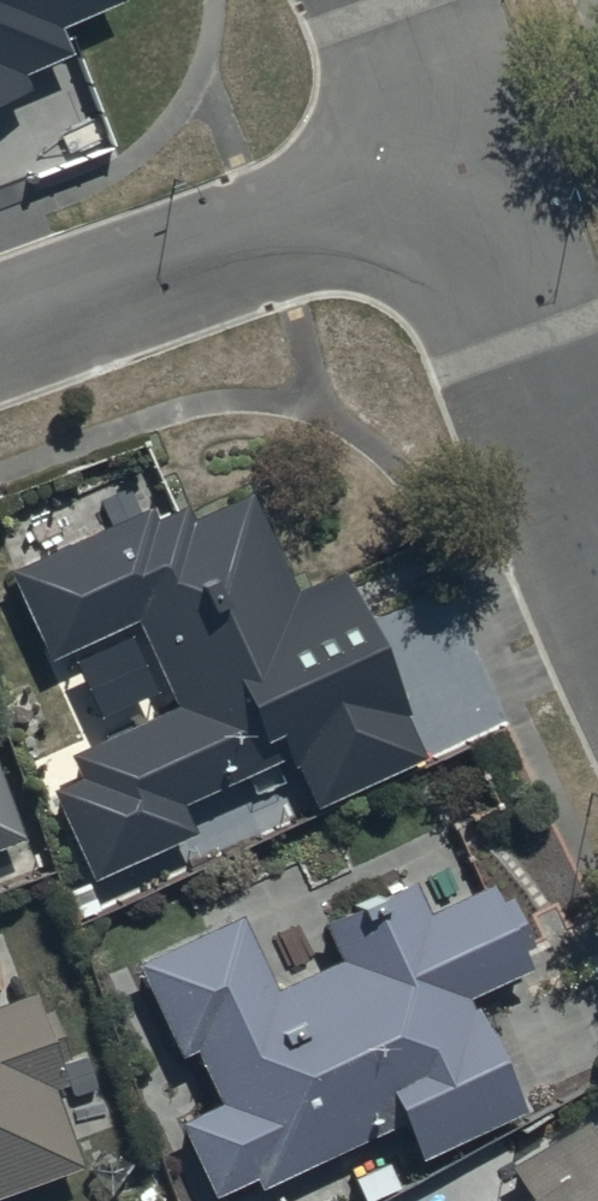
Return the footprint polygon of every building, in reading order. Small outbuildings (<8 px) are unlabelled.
[(139,495),(0,561),(42,647),(128,605),(169,691),(64,740),(76,765),(45,780),(88,869),(191,820),(178,792),(284,742),(309,795),(419,742),(332,558),(290,578),(246,484),(183,514),(173,493),(144,506),(139,495)] [(16,825),(0,782),(0,831),(16,825)] [(249,1163),(253,1173),(396,1109),(412,1145),(517,1098),(465,980),(521,955),(513,938),(527,932),(505,883),(492,889),(484,870),(419,900),(405,868),(315,909),(333,949),(270,977),(236,901),(128,950),(170,1043),(186,1036),(210,1089),(174,1105),(208,1181),(249,1163)] [(76,1154),(46,1073),(57,1069),(24,977),(0,986),(0,1181),(76,1154)] [(579,1110),(503,1155),(518,1181),(485,1200),(597,1200),(597,1142),(579,1110)]
